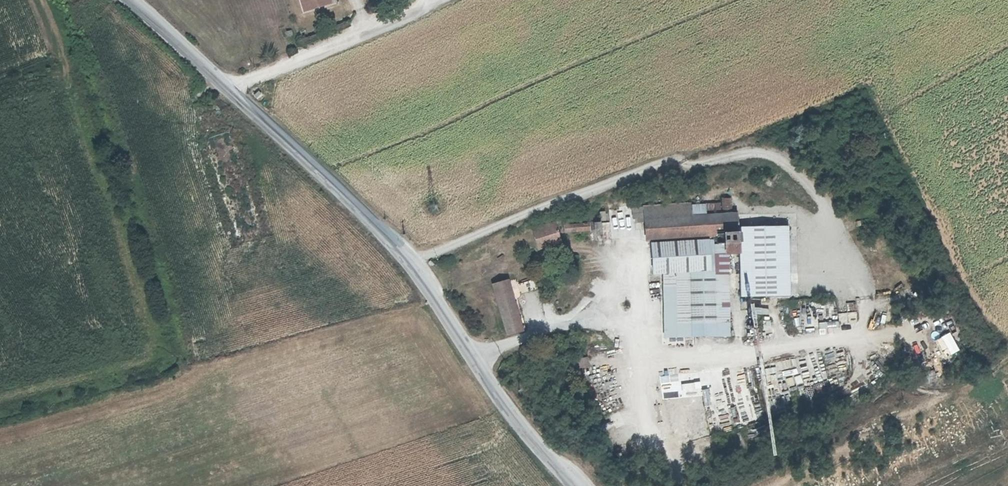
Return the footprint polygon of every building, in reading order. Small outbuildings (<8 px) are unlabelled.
[(303,4),(306,11),(325,5),(323,0),(316,0),(303,4)] [(262,94),(258,90),(254,94),(257,98),(262,94)] [(707,213),(721,213),(721,203),(707,204),(707,213)] [(676,284),(676,291),(677,323),(731,322),(729,271),(711,272),(710,251),(738,251),(737,228),(736,213),(721,213),(707,213),(707,204),(644,207),(644,221),(645,241),(650,240),(650,273),(661,272),(662,285),(676,284)] [(644,221),(644,207),(632,208),(633,214),(634,214),(634,222),(644,221)] [(609,222),(608,211),(601,212),(601,222),(609,222)] [(552,223),(532,228),(537,248),(557,242),(552,223)] [(561,224),(562,232),(578,231),(578,223),(561,224)] [(788,227),(737,228),(738,251),(738,298),(789,297),(788,227)] [(507,335),(524,331),(508,279),(492,285),(507,335)] [(676,284),(662,285),(663,336),(731,335),(731,322),(677,323),(676,291),(676,284)] [(588,358),(576,358),(577,376),(589,375),(588,358)] [(771,365),(774,378),(794,374),(791,361),(771,365)] [(789,394),(797,391),(792,376),(784,378),(789,394)] [(768,399),(782,398),(781,385),(767,386),(768,399)]
